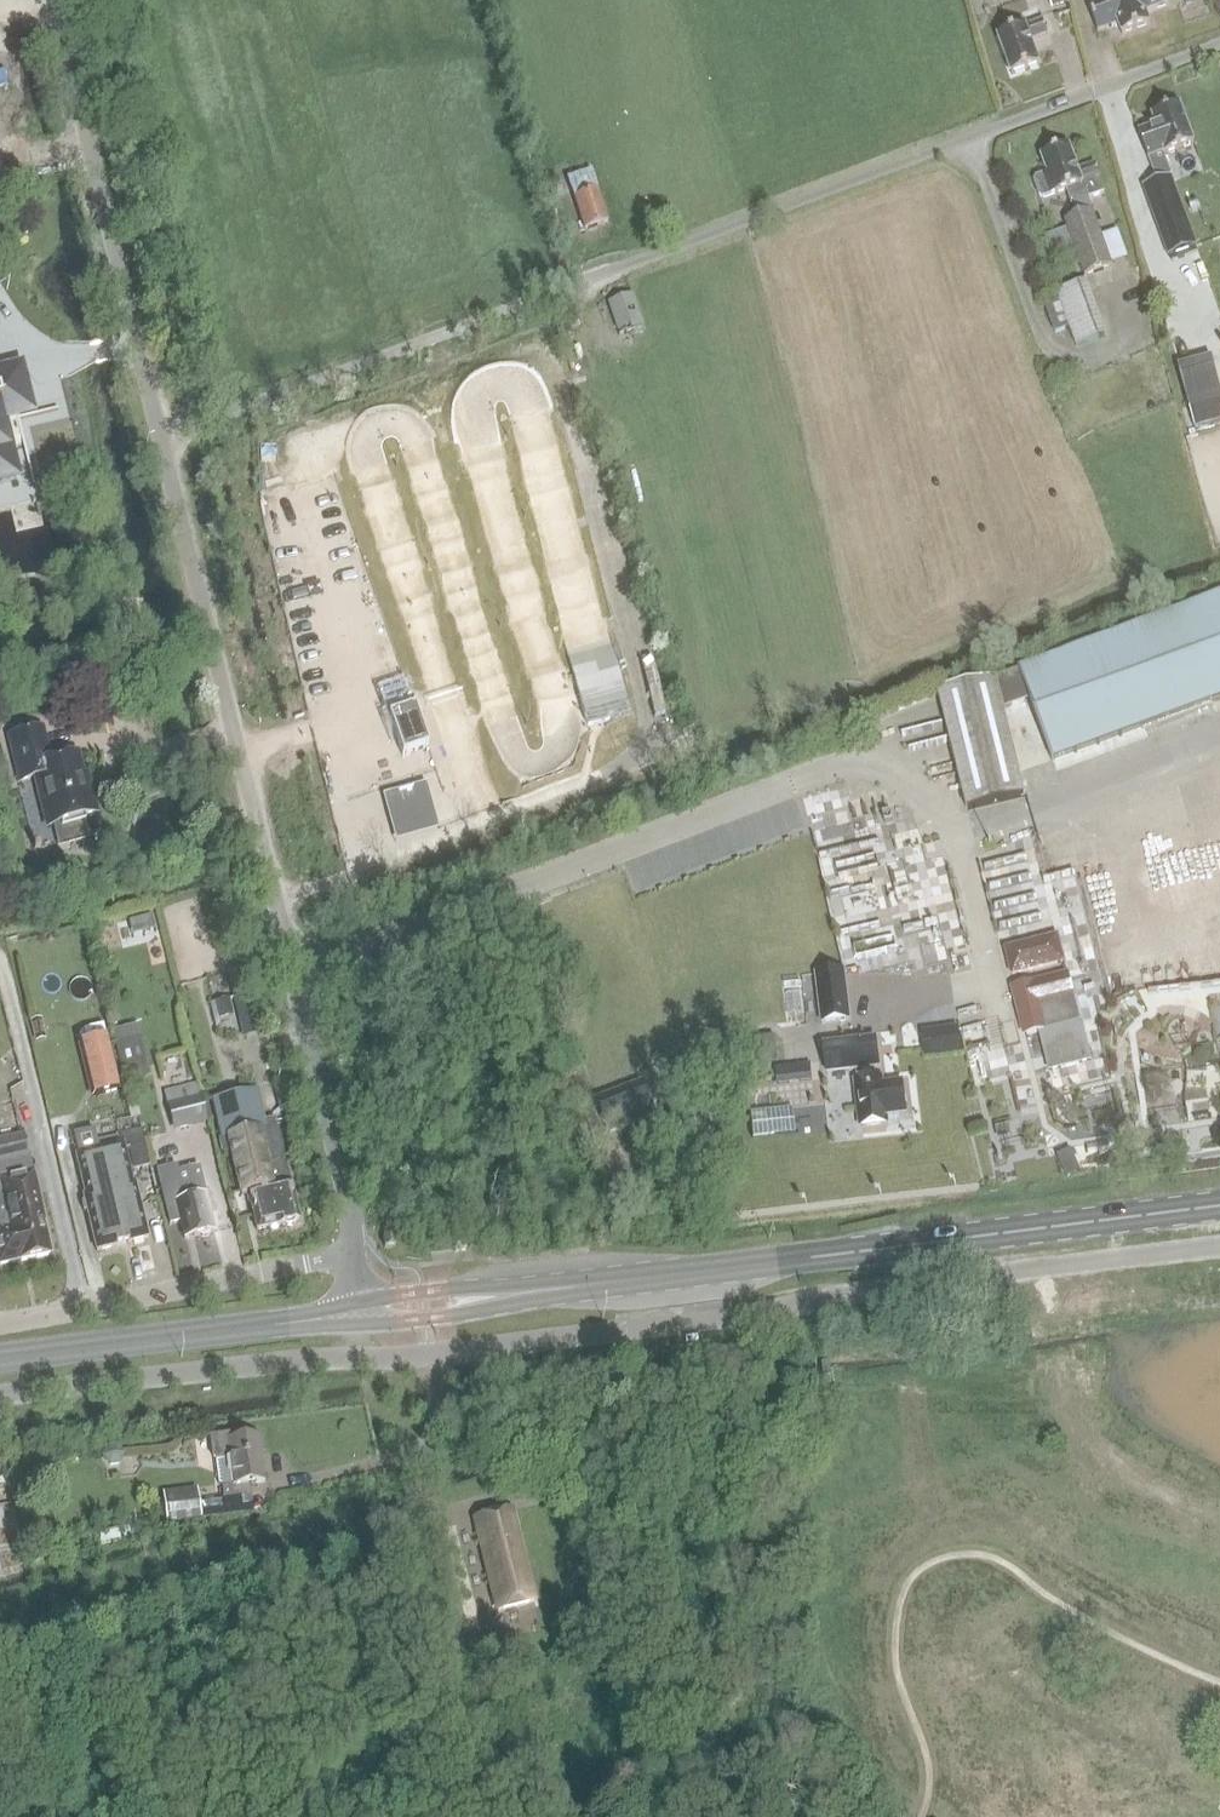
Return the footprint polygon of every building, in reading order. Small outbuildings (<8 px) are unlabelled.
[(1121,34),(1149,23),(1145,13),(1170,4),(1168,0),(1098,0),(1087,4),(1097,31),(1118,24),(1121,34)] [(1024,25),(997,36),(1011,74),(1039,64),(1030,40),(1047,34),(1042,19),(1024,27),(1024,25)] [(1158,181),(1143,186),(1158,228),(1168,257),(1196,246),(1163,154),(1193,143),(1179,105),(1152,115),(1155,125),(1138,132),(1148,159),(1150,159),(1158,181)] [(1036,177),(1034,182),(1039,196),(1044,198),(1055,194),(1066,190),(1071,205),(1073,205),(1077,217),(1065,221),(1068,228),(1076,250),(1085,276),(1113,266),(1093,212),(1093,211),(1088,199),(1105,193),(1099,177),(1100,176),(1095,163),(1078,170),(1069,146),(1041,156),(1047,173),(1036,177)] [(590,171),(567,178),(584,230),(607,222),(590,171)] [(1106,336),(1086,280),(1054,292),(1057,299),(1044,305),(1054,334),(1069,328),(1076,347),(1106,336)] [(644,326),(633,293),(606,301),(617,334),(644,326)] [(1219,348),(1219,320),(1211,323),(1219,348)] [(1212,356),(1177,366),(1195,429),(1219,422),(1219,385),(1212,356)] [(26,401),(26,398),(26,395),(26,392),(26,390),(25,389),(24,386),(23,384),(22,382),(21,380),(18,381),(16,374),(0,378),(0,415),(25,409),(23,402),(26,401)] [(9,474),(0,435),(0,476),(9,474)] [(1017,669),(1018,671),(995,679),(995,678),(938,692),(967,810),(1024,796),(1004,712),(1030,703),(1052,762),(1219,700),(1219,594),(1017,669)] [(414,708),(388,717),(397,742),(402,756),(428,747),(414,708)] [(48,762),(40,730),(10,738),(20,780),(36,776),(48,826),(94,814),(88,790),(84,792),(75,755),(48,762)] [(429,782),(385,795),(399,840),(443,827),(429,782)] [(366,783),(338,792),(355,848),(384,840),(366,783)] [(916,964),(946,958),(934,901),(904,907),(898,878),(886,880),(881,861),(841,869),(837,854),(824,857),(843,948),(856,946),(861,968),(915,957),(916,964)] [(1063,961),(1057,935),(1005,948),(1012,974),(1063,961)] [(227,972),(234,999),(251,995),(244,968),(227,972)] [(842,971),(814,975),(820,1023),(849,1019),(842,971)] [(1015,986),(1027,1035),(1080,1021),(1068,973),(1015,986)] [(773,1020),(792,1018),(787,977),(769,979),(773,1020)] [(228,999),(214,1003),(219,1020),(233,1016),(228,999)] [(42,1019),(30,1022),(33,1036),(45,1034),(42,1019)] [(929,1058),(965,1051),(960,1025),(924,1032),(929,1058)] [(774,1036),(750,1039),(753,1066),(777,1063),(774,1036)] [(80,1045),(92,1097),(118,1091),(106,1039),(80,1045)] [(880,1084),(879,1078),(874,1078),(873,1068),(878,1068),(874,1039),(823,1045),(826,1074),(856,1071),(857,1080),(855,1080),(861,1127),(885,1124),(884,1116),(906,1113),(902,1082),(880,1084)] [(142,1041),(115,1048),(124,1084),(150,1078),(142,1041)] [(781,1082),(813,1078),(811,1061),(778,1065),(781,1082)] [(654,1116),(641,1082),(596,1099),(608,1133),(654,1116)] [(276,1126),(265,1129),(256,1091),(215,1102),(224,1138),(228,1137),(243,1195),(250,1193),(259,1230),(300,1220),(276,1126)] [(201,1097),(169,1105),(175,1130),(207,1122),(201,1097)] [(755,1136),(799,1135),(798,1109),(754,1110),(755,1136)] [(680,1122),(687,1129),(697,1127),(700,1117),(693,1110),(683,1112),(680,1122)] [(98,1127),(77,1131),(80,1150),(101,1146),(98,1127)] [(141,1131),(119,1136),(121,1144),(124,1143),(125,1149),(128,1148),(134,1171),(150,1167),(141,1131)] [(21,1262),(51,1255),(25,1137),(0,1142),(0,1265),(21,1260),(21,1262)] [(121,1144),(101,1149),(124,1243),(149,1237),(136,1182),(134,1183),(125,1149),(124,1143),(121,1144)] [(101,1149),(77,1155),(86,1195),(84,1195),(98,1250),(124,1243),(101,1149)] [(176,1167),(159,1171),(163,1189),(171,1223),(181,1221),(185,1238),(199,1235),(202,1238),(208,1237),(210,1232),(215,1231),(200,1167),(177,1172),(176,1167)] [(385,1248),(395,1246),(394,1236),(383,1237),(385,1248)] [(819,1363),(820,1378),(829,1377),(827,1362),(819,1363)] [(209,1457),(213,1460),(226,1459),(229,1482),(218,1483),(220,1500),(247,1497),(246,1484),(261,1482),(255,1436),(225,1439),(225,1436),(226,1436),(226,1434),(205,1437),(205,1438),(207,1438),(209,1457)] [(118,1445),(106,1447),(102,1457),(109,1467),(121,1465),(125,1455),(118,1445)] [(201,1520),(196,1487),(162,1492),(167,1525),(201,1520)] [(498,1612),(533,1603),(509,1511),(474,1520),(498,1612)]
